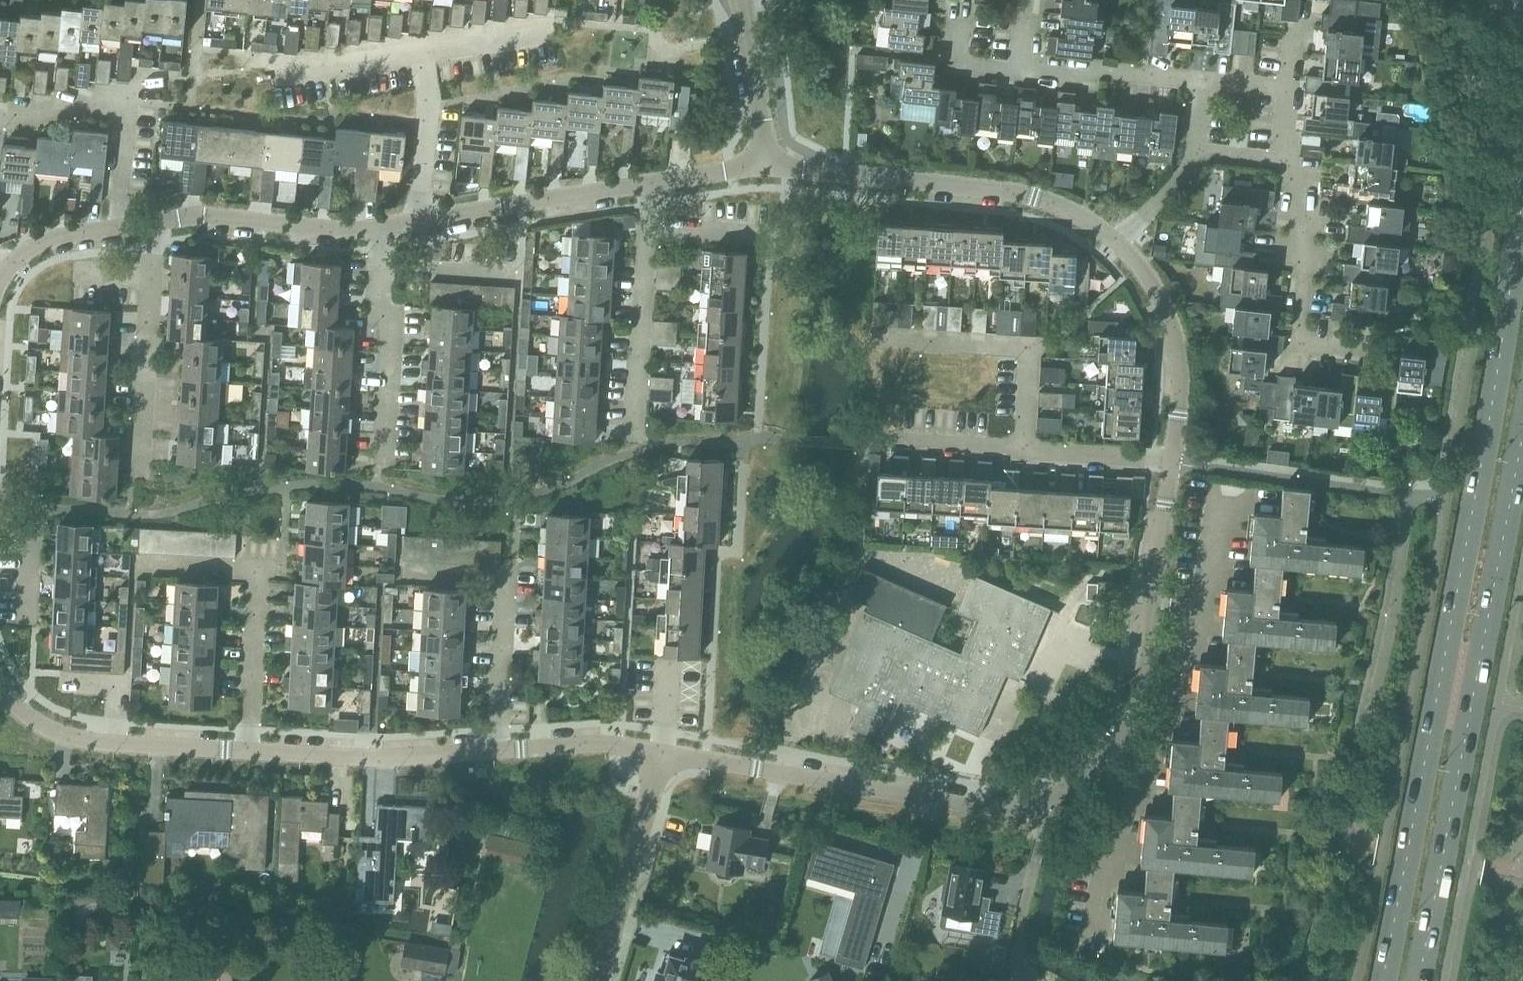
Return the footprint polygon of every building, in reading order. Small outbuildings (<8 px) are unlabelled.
[(105,5),(106,5),(102,39),(123,41),(123,37),(123,36),(126,2),(111,0),(105,0),(105,5)] [(126,2),(123,36),(143,38),(144,32),(147,0),(126,0),(126,2)] [(144,32),(164,35),(167,0),(147,0),(144,32)] [(164,35),(185,37),(188,0),(167,0),(164,35)] [(228,8),(229,0),(208,0),(207,6),(228,8)] [(248,11),(250,0),(229,0),(228,8),(248,11)] [(269,13),(270,0),(250,0),(248,11),(269,13)] [(269,13),(289,15),(290,9),(291,0),(270,0),(269,13)] [(290,9),(310,12),(311,6),(310,6),(311,0),(291,0),(290,9)] [(310,6),(311,6),(331,8),(332,3),(331,3),(332,0),(311,0),(310,6)] [(486,24),(488,0),(474,0),(472,22),(486,24)] [(493,19),(507,21),(509,0),(495,0),(493,19)] [(527,17),(529,0),(516,0),(514,16),(527,17)] [(535,13),(548,14),(550,0),(536,0),(535,13)] [(893,6),(893,7),(921,10),(928,11),(929,0),(894,0),(893,6)] [(1069,14),(1097,17),(1097,16),(1099,0),(1098,0),(1094,0),(1063,0),(1061,14),(1069,14)] [(1192,41),(1196,6),(1197,0),(1156,0),(1150,53),(1168,55),(1168,54),(1167,54),(1169,38),(1192,41)] [(1285,2),(1283,18),(1300,20),(1301,0),(1268,0),(1285,2)] [(1331,13),(1356,16),(1357,9),(1367,10),(1368,0),(1332,0),(1331,13)] [(1238,4),(1238,3),(1219,1),(1219,2),(1220,2),(1219,8),(1196,6),(1192,41),(1216,43),(1215,50),(1214,49),(1214,50),(1231,52),(1237,4),(1238,4)] [(467,3),(454,2),(451,26),(465,27),(467,3)] [(85,3),(84,8),(85,8),(81,42),(102,44),(102,39),(106,5),(105,5),(85,3)] [(430,29),(444,30),(446,7),(433,5),(430,29)] [(918,33),(921,10),(893,7),(893,6),(886,5),(884,23),(885,23),(885,22),(891,23),(888,47),(933,52),(935,34),(934,34),(934,35),(926,34),(926,33),(925,33),(925,34),(918,33)] [(64,6),(63,11),(64,12),(60,46),(61,46),(81,48),(81,42),(85,8),(84,8),(64,6)] [(555,15),(568,16),(569,8),(556,7),(555,15)] [(43,9),(42,15),(43,15),(39,49),(40,49),(60,51),(61,46),(60,46),(64,12),(63,11),(43,9)] [(412,9),(410,32),(423,34),(425,10),(412,9)] [(583,18),(596,19),(597,11),(584,10),(583,18)] [(597,11),(596,19),(609,20),(609,12),(597,11)] [(405,13),(391,12),(389,36),(402,37),(405,13)] [(1329,29),(1326,53),(1361,57),(1366,17),(1356,16),(1331,13),(1324,12),(1322,29),(1323,30),(1323,29),(1329,29)] [(22,13),(21,18),(22,18),(18,52),(19,52),(39,54),(40,49),(39,49),(43,15),(42,15),(22,13)] [(624,22),(637,23),(638,15),(624,14),(624,22)] [(1069,14),(1066,37),(1060,36),(1059,36),(1050,35),(1051,35),(1049,35),(1048,52),(1093,57),(1095,33),(1101,34),(1101,35),(1102,35),(1104,17),(1097,16),(1097,17),(1069,14)] [(384,17),(371,15),(368,39),(381,40),(384,17)] [(1,21),(0,33),(0,56),(18,58),(19,52),(18,52),(22,18),(21,18),(1,16),(1,21)] [(347,42),(360,44),(363,20),(349,18),(347,42)] [(326,46),(339,47),(342,23),(329,22),(326,46)] [(306,49),(319,50),(321,27),(308,25),(306,49)] [(287,28),(285,52),(298,54),(301,30),(287,28)] [(1257,35),(1246,33),(1244,50),(1255,51),(1257,35)] [(120,55),(118,79),(131,80),(133,64),(133,56),(135,38),(123,37),(123,41),(121,55),(120,55)] [(211,45),(224,46),(225,38),(212,37),(211,45)] [(225,38),(224,46),(237,48),(238,40),(225,38)] [(252,49),(265,50),(266,42),(253,41),(252,49)] [(266,42),(265,50),(278,52),(279,44),(266,42)] [(1305,91),(1315,92),(1345,95),(1345,94),(1347,80),(1359,81),(1361,57),(1326,53),(1324,76),(1308,75),(1308,74),(1307,74),(1305,91)] [(154,58),(140,57),(140,65),(153,66),(154,58)] [(97,82),(110,83),(112,60),(99,58),(97,82)] [(901,58),(899,75),(900,75),(900,74),(906,75),(903,99),(901,118),(936,121),(938,103),(940,86),(939,85),(939,86),(934,86),(935,73),(936,63),(936,62),(901,58)] [(169,60),(168,68),(181,69),(182,61),(169,60)] [(92,63),(78,62),(76,86),(89,87),(92,63)] [(55,89),(68,90),(71,66),(58,65),(55,89)] [(34,92),(47,93),(50,70),(37,68),(34,92)] [(13,95),(26,97),(29,73),(16,71),(13,95)] [(6,100),(8,76),(0,75),(0,99),(6,100)] [(641,76),(639,87),(640,87),(638,111),(672,115),(670,127),(687,129),(691,85),(675,84),(676,80),(641,76)] [(1015,137),(1016,130),(1019,102),(1018,102),(995,100),(996,93),(997,94),(997,93),(996,92),(997,84),(998,84),(998,83),(980,81),(978,98),(979,98),(976,126),(999,128),(999,135),(998,135),(1015,137)] [(605,84),(604,95),(605,95),(602,119),(637,123),(638,111),(640,87),(639,87),(605,84)] [(1019,102),(1016,130),(1039,133),(1038,139),(1037,139),(1037,140),(1054,142),(1055,142),(1056,135),(1055,135),(1058,107),(1058,106),(1043,105),(1043,98),(1036,97),(1037,88),(1037,87),(1020,85),(1018,102),(1019,102)] [(976,133),(976,126),(979,98),(978,98),(956,95),(956,89),(957,89),(957,88),(941,86),(940,86),(938,103),(936,121),(960,124),(959,130),(958,130),(958,131),(976,133)] [(1094,146),(1095,139),(1098,111),(1097,111),(1074,108),(1075,102),(1076,102),(1076,101),(1075,101),(1076,93),(1077,93),(1077,92),(1060,90),(1058,106),(1058,107),(1055,135),(1056,135),(1078,137),(1078,143),(1077,143),(1077,144),(1094,146)] [(1398,90),(1397,100),(1407,101),(1408,91),(1398,90)] [(570,91),(569,102),(569,103),(567,126),(601,130),(602,119),(605,95),(604,95),(570,91)] [(1352,137),(1354,120),(1355,119),(1354,119),(1353,120),(1347,119),(1350,95),(1345,94),(1345,95),(1315,92),(1312,115),(1306,114),(1306,113),(1305,113),(1303,131),(1352,136),(1352,137)] [(534,99),(533,110),(534,110),(532,134),(566,138),(567,126),(569,103),(569,102),(534,99)] [(1116,149),(1133,150),(1137,115),(1114,113),(1115,106),(1098,104),(1097,111),(1098,111),(1095,139),(1118,142),(1117,148),(1116,148),(1116,149)] [(499,106),(498,117),(499,118),(496,142),(531,145),(532,134),(534,110),(533,110),(499,106)] [(1137,115),(1133,150),(1150,152),(1150,151),(1150,145),(1174,148),(1178,112),(1161,110),(1161,111),(1161,118),(1137,115)] [(499,118),(498,117),(464,114),(460,149),(495,153),(496,142),(499,118)] [(162,156),(197,159),(200,124),(166,120),(162,156)] [(1396,124),(1354,120),(1352,137),(1353,137),(1353,136),(1359,137),(1357,160),(1392,164),(1398,165),(1399,149),(1393,148),(1396,124)] [(197,159),(231,163),(234,128),(200,124),(197,159)] [(373,131),(338,127),(337,138),(335,162),(357,164),(356,175),(368,177),(373,131)] [(75,128),(74,139),(72,163),(106,167),(110,132),(75,128)] [(231,163),(265,166),(269,131),(234,128),(231,163)] [(265,166),(299,170),(303,135),(269,131),(265,166)] [(407,134),(373,131),(369,166),(404,169),(407,134)] [(621,155),(633,157),(636,133),(624,132),(621,155)] [(860,132),(858,149),(866,150),(868,133),(860,132)] [(337,138),(303,135),(299,170),(322,172),(321,183),(333,184),(334,173),(335,162),(337,138)] [(39,136),(38,147),(39,147),(36,171),(37,171),(71,174),(72,163),(74,139),(39,136)] [(600,141),(588,140),(586,163),(598,164),(600,141)] [(4,143),(0,177),(1,177),(1,178),(35,182),(37,171),(36,171),(39,147),(38,147),(4,143)] [(550,171),(562,172),(565,149),(553,147),(550,171)] [(530,156),(517,155),(515,178),(527,179),(530,156)] [(1335,199),(1369,202),(1375,202),(1377,187),(1389,189),(1392,164),(1357,160),(1354,184),(1338,182),(1338,181),(1337,181),(1335,199)] [(482,162),(479,186),(492,187),(494,164),(482,162)] [(182,192),(193,193),(196,170),(184,169),(182,192)] [(196,170),(193,193),(205,194),(207,171),(196,170)] [(354,199),(365,200),(368,177),(356,175),(354,199)] [(91,200),(103,201),(105,178),(93,176),(91,200)] [(250,199),(262,200),(264,177),(252,176),(250,199)] [(264,177),(262,200),(273,201),(276,178),(264,177)] [(368,177),(365,200),(377,201),(380,178),(368,177)] [(319,206),(331,208),(333,184),(321,183),(319,206)] [(55,207),(67,209),(70,185),(58,184),(55,207)] [(1224,184),(1219,223),(1219,224),(1243,226),(1243,227),(1255,228),(1257,204),(1273,206),(1273,207),(1274,207),(1276,190),(1224,184)] [(20,215),(32,216),(35,193),(22,192),(20,215)] [(69,197),(68,209),(76,209),(77,198),(69,197)] [(1369,202),(1366,225),(1350,223),(1351,222),(1350,222),(1348,240),(1365,242),(1400,245),(1408,246),(1412,206),(1375,202),(1369,202)] [(902,268),(903,261),(902,261),(905,220),(880,219),(877,259),(892,260),(891,267),(902,268)] [(927,270),(928,262),(927,262),(930,222),(905,220),(902,261),(903,261),(916,261),(916,269),(927,270)] [(952,271),(952,264),(954,224),(930,222),(927,262),(928,262),(941,263),(941,270),(952,271)] [(1215,264),(1225,265),(1233,266),(1233,265),(1255,268),(1255,267),(1257,251),(1256,251),(1256,252),(1240,250),(1243,227),(1243,226),(1219,224),(1219,223),(1207,222),(1207,223),(1199,222),(1197,243),(1194,245),(1197,248),(1195,261),(1215,263),(1215,264)] [(574,233),(573,254),(621,257),(622,250),(615,249),(616,236),(612,235),(613,224),(593,223),(592,234),(574,233)] [(977,273),(977,265),(979,225),(954,224),(952,264),(966,265),(965,272),(977,273)] [(990,274),(1000,274),(1001,274),(1004,236),(1004,227),(979,225),(977,265),(991,266),(990,274)] [(537,230),(528,230),(527,245),(536,245),(537,230)] [(1026,285),(1026,278),(1028,238),(1004,236),(1001,274),(1000,274),(1000,276),(1015,277),(1014,284),(1026,285)] [(1039,286),(1050,287),(1053,248),(1053,239),(1028,238),(1026,278),(1040,279),(1039,286)] [(174,253),(173,275),(211,277),(212,255),(220,256),(221,244),(191,242),(190,254),(174,253)] [(1344,280),(1353,281),(1353,280),(1383,283),(1384,283),(1385,268),(1397,270),(1400,245),(1365,242),(1363,265),(1347,263),(1347,262),(1346,262),(1344,280)] [(1156,243),(1154,256),(1164,257),(1165,244),(1156,243)] [(1050,287),(1050,288),(1063,289),(1063,297),(1073,297),(1073,302),(1088,303),(1090,275),(1091,261),(1077,260),(1078,250),(1053,248),(1050,287)] [(704,249),(702,278),(746,281),(747,258),(748,252),(713,250),(704,249)] [(1446,252),(1444,260),(1456,262),(1457,253),(1446,252)] [(573,254),(571,274),(613,277),(614,264),(621,264),(621,257),(573,254)] [(312,262),(295,261),(293,282),(302,283),(340,285),(342,264),(330,263),(330,256),(312,255),(312,262)] [(526,257),(525,271),(534,272),(535,258),(526,257)] [(262,259),(261,280),(269,281),(271,259),(262,259)] [(1221,304),(1236,305),(1241,306),(1276,310),(1276,311),(1281,311),(1283,294),(1281,294),(1281,295),(1266,293),(1268,269),(1255,267),(1255,268),(1233,265),(1233,266),(1225,265),(1221,304)] [(245,266),(244,279),(253,280),(253,267),(245,266)] [(534,272),(525,271),(524,285),(533,286),(534,272)] [(1111,273),(1102,281),(1108,287),(1116,280),(1111,273)] [(571,274),(570,295),(619,298),(619,290),(612,290),(613,277),(571,274)] [(173,275),(172,295),(209,297),(211,277),(173,275)] [(710,291),(709,306),(744,309),(746,281),(702,278),(702,290),(710,291)] [(253,280),(244,279),(243,292),(252,293),(253,280)] [(261,280),(259,301),(268,301),(269,281),(261,280)] [(1353,280),(1353,281),(1350,304),(1335,302),(1335,301),(1334,301),(1332,318),(1372,323),(1374,307),(1385,308),(1388,283),(1384,283),(1383,283),(1353,280)] [(430,309),(434,309),(434,305),(443,306),(444,282),(432,281),(430,309)] [(456,283),(444,282),(443,306),(454,306),(456,283)] [(302,283),(301,303),(339,306),(340,285),(302,283)] [(468,283),(456,283),(454,306),(467,307),(468,283)] [(475,307),(475,308),(478,308),(480,284),(468,283),(467,307),(475,307)] [(480,284),(478,308),(490,309),(492,285),(480,284)] [(492,285),(490,309),(503,310),(504,286),(492,285)] [(504,286),(503,310),(515,311),(516,286),(504,286)] [(172,295),(170,315),(208,318),(209,297),(172,295)] [(570,295),(569,314),(569,315),(603,317),(603,318),(610,318),(611,305),(618,305),(619,298),(570,295)] [(524,298),(523,312),(531,313),(532,298),(524,298)] [(874,300),(873,324),(887,325),(888,301),(874,300)] [(268,301),(259,301),(258,314),(267,314),(268,301)] [(338,326),(339,306),(301,303),(290,302),(289,324),(317,326),(317,325),(338,326)] [(900,302),(898,326),(912,327),(914,303),(900,302)] [(938,305),(924,304),(923,328),(937,329),(938,305)] [(426,318),(426,325),(474,328),(475,308),(475,307),(467,307),(454,306),(443,306),(434,305),(434,309),(433,318),(426,318)] [(948,329),(962,330),(963,306),(949,305),(948,329)] [(1195,305),(1186,308),(1189,317),(1195,315),(1197,311),(1195,305)] [(1245,331),(1243,346),(1267,349),(1267,350),(1283,352),(1285,334),(1284,334),(1284,335),(1268,333),(1271,310),(1276,311),(1276,310),(1241,306),(1236,305),(1233,330),(1245,331)] [(700,322),(699,334),(742,337),(744,309),(709,306),(708,322),(700,322)] [(66,307),(65,329),(111,332),(112,310),(66,307)] [(242,307),(241,320),(250,320),(251,307),(242,307)] [(988,308),(974,307),(972,331),(986,332),(988,308)] [(997,333),(1011,333),(1013,309),(999,308),(997,333)] [(1023,310),(1022,334),(1036,335),(1037,311),(1023,310)] [(531,313),(523,312),(522,326),(530,327),(531,313)] [(32,313),(31,326),(40,327),(41,314),(32,313)] [(562,314),(561,335),(609,338),(610,331),(603,330),(603,318),(603,317),(569,315),(569,314),(562,314)] [(208,318),(170,315),(169,337),(186,338),(207,339),(207,338),(216,338),(217,318),(208,318)] [(1090,319),(1089,334),(1093,334),(1093,344),(1100,345),(1099,360),(1101,360),(1101,359),(1139,361),(1141,336),(1132,336),(1133,326),(1118,325),(1118,320),(1090,319)] [(250,320),(241,320),(240,333),(249,333),(250,320)] [(317,326),(316,346),(354,348),(355,327),(338,326),(317,325),(317,326)] [(432,333),(431,346),(473,349),(474,328),(426,325),(425,333),(432,333)] [(40,327),(31,326),(30,339),(39,340),(40,327)] [(65,329),(63,349),(109,352),(111,332),(65,329)] [(513,330),(505,329),(504,344),(512,345),(513,330)] [(275,330),(274,343),(283,344),(284,331),(275,330)] [(706,347),(705,362),(740,365),(742,337),(699,334),(698,346),(706,347)] [(561,335),(559,355),(601,358),(602,345),(609,345),(609,338),(561,335)] [(1401,353),(1400,364),(1398,379),(1397,388),(1398,389),(1422,391),(1423,384),(1442,386),(1450,340),(1426,337),(1426,338),(1427,339),(1425,356),(1401,353)] [(186,338),(185,358),(223,361),(224,339),(216,338),(207,338),(207,339),(186,338)] [(521,339),(520,353),(529,353),(530,339),(521,339)] [(283,344),(274,343),(273,356),(282,357),(283,344)] [(1260,405),(1275,407),(1276,407),(1279,382),(1278,382),(1263,380),(1267,350),(1267,349),(1243,346),(1232,345),(1229,370),(1246,372),(1244,387),(1261,389),(1260,405)] [(316,346),(315,366),(353,369),(354,348),(316,346)] [(424,359),(423,366),(471,369),(473,349),(431,346),(430,359),(424,359)] [(62,369),(70,370),(108,372),(109,352),(63,349),(62,369)] [(257,350),(256,363),(265,363),(266,350),(257,350)] [(529,353),(520,353),(519,367),(528,367),(529,353)] [(29,354),(28,367),(37,368),(38,355),(29,354)] [(559,355),(558,375),(606,379),(607,371),(600,371),(601,358),(559,355)] [(503,357),(502,371),(511,372),(512,358),(503,357)] [(185,358),(184,379),(230,381),(231,361),(223,361),(185,358)] [(1107,371),(1107,384),(1147,387),(1148,361),(1139,361),(1101,359),(1101,360),(1100,370),(1107,371)] [(696,378),(695,390),(739,392),(740,365),(705,362),(704,378),(696,378)] [(265,363),(256,363),(255,375),(264,376),(265,363)] [(655,363),(655,374),(667,374),(667,363),(655,363)] [(307,386),(313,387),(351,389),(353,369),(315,366),(309,366),(308,367),(308,369),(307,370),(306,372),(306,374),(306,376),(306,377),(306,379),(306,381),(306,383),(307,386)] [(429,374),(429,387),(470,389),(471,369),(423,366),(423,373),(429,374)] [(1066,367),(1042,366),(1041,380),(1065,382),(1066,367)] [(37,368),(28,367),(27,380),(36,381),(37,368)] [(70,370),(69,390),(107,393),(108,372),(70,370)] [(272,371),(272,384),(280,385),(281,372),(272,371)] [(511,372),(502,371),(501,385),(510,386),(511,372)] [(1319,386),(1315,421),(1355,426),(1358,391),(1360,374),(1343,372),(1342,373),(1343,373),(1342,389),(1319,386)] [(1274,417),(1315,421),(1319,386),(1295,383),(1295,377),(1296,377),(1296,376),(1279,374),(1278,382),(1279,382),(1276,407),(1275,407),(1274,417)] [(558,375),(557,396),(598,399),(599,386),(606,386),(606,379),(558,375)] [(1358,391),(1355,426),(1378,428),(1380,417),(1395,418),(1398,389),(1397,388),(1398,379),(1383,376),(1381,393),(1358,391)] [(230,381),(184,379),(182,399),(220,401),(228,402),(230,381)] [(518,379),(517,393),(526,394),(527,380),(518,379)] [(1106,395),(1105,409),(1145,411),(1147,387),(1107,384),(1099,383),(1099,395),(1106,395)] [(272,384),(270,404),(279,405),(280,385),(272,384)] [(313,387),(312,407),(350,410),(351,389),(313,387)] [(421,399),(420,407),(469,410),(470,389),(429,387),(428,400),(421,399)] [(61,390),(59,410),(105,413),(107,393),(69,390),(61,390)] [(254,390),(253,403),(262,404),(263,391),(254,390)] [(695,390),(694,402),(703,403),(702,419),(737,421),(739,392),(695,390)] [(1040,391),(1039,405),(1063,406),(1064,392),(1040,391)] [(526,394),(517,393),(517,408),(525,408),(526,394)] [(26,395),(25,408),(34,409),(35,396),(26,395)] [(557,396),(555,416),(604,419),(604,412),(597,411),(598,399),(557,396)] [(500,398),(500,412),(508,412),(509,398),(500,398)] [(182,399),(181,419),(219,422),(220,401),(182,399)] [(262,404),(253,403),(252,416),(261,417),(262,404)] [(270,404),(269,425),(278,425),(279,405),(270,404)] [(1261,406),(1260,418),(1273,420),(1274,408),(1261,406)] [(312,407),(311,427),(349,430),(349,422),(354,423),(355,410),(350,410),(312,407)] [(427,415),(426,428),(467,430),(469,410),(420,407),(420,414),(427,415)] [(34,409),(25,408),(25,421),(33,422),(34,409)] [(1145,411),(1105,409),(1098,408),(1097,419),(1104,420),(1103,434),(1143,437),(1145,411)] [(75,433),(83,434),(83,433),(104,434),(104,433),(105,413),(59,410),(58,432),(75,433)] [(508,412),(500,412),(499,426),(507,426),(508,412)] [(604,419),(555,416),(554,437),(596,440),(596,426),(603,427),(604,419)] [(1063,417),(1038,416),(1038,430),(1062,432),(1063,417)] [(181,419),(180,440),(218,442),(219,422),(181,419)] [(524,420),(516,420),(515,435),(523,435),(524,420)] [(278,425),(269,425),(268,438),(277,438),(278,425)] [(311,427),(309,448),(347,450),(349,430),(311,427)] [(418,440),(418,448),(466,450),(467,430),(426,428),(425,441),(418,440)] [(252,431),(251,444),(260,445),(260,432),(252,431)] [(75,433),(74,453),(120,456),(122,434),(104,433),(104,434),(83,433),(83,434),(75,433)] [(41,438),(40,451),(49,451),(50,438),(41,438)] [(497,452),(505,453),(506,438),(498,438),(497,452)] [(180,440),(178,461),(216,463),(222,464),(224,442),(218,442),(180,440)] [(260,445),(251,444),(250,457),(259,458),(260,445)] [(347,450),(309,448),(308,469),(346,472),(347,450)] [(466,450),(418,448),(417,455),(424,455),(423,469),(465,471),(466,450)] [(1395,448),(1393,459),(1404,460),(1405,453),(1401,448),(1395,448)] [(49,451),(40,451),(39,464),(48,464),(49,451)] [(267,452),(266,466),(275,467),(276,453),(267,452)] [(905,516),(906,509),(905,509),(908,473),(908,474),(909,455),(895,454),(894,473),(880,472),(881,453),(870,452),(868,488),(878,489),(877,507),(892,508),(891,515),(905,516)] [(74,453),(73,473),(119,476),(120,456),(74,453)] [(933,518),(934,511),(933,511),(935,475),(936,475),(937,457),(923,456),(922,474),(908,474),(908,473),(905,509),(906,509),(920,510),(919,517),(933,518)] [(961,519),(962,513),(961,513),(963,477),(964,477),(965,458),(951,457),(950,476),(936,475),(935,475),(933,511),(934,511),(947,512),(947,518),(961,519)] [(679,475),(663,478),(665,485),(678,486),(722,488),(723,460),(689,458),(688,474),(679,474),(679,475)] [(505,459),(496,459),(495,473),(504,474),(505,459)] [(975,520),(989,521),(991,486),(992,480),(993,460),(979,459),(978,478),(964,477),(963,477),(961,513),(962,513),(975,514),(975,520)] [(991,486),(989,521),(1003,522),(1003,529),(1016,530),(1017,523),(1019,487),(1019,488),(1021,469),(1007,468),(1006,481),(992,480),(991,486)] [(1030,531),(1044,532),(1047,489),(1049,471),(1034,470),(1033,488),(1019,488),(1019,487),(1017,523),(1030,524),(1030,531)] [(1047,489),(1044,532),(1072,533),(1072,527),(1075,491),(1077,472),(1062,472),(1061,490),(1047,489)] [(119,476),(73,473),(71,495),(117,498),(119,476)] [(1100,535),(1100,529),(1103,493),(1104,474),(1090,473),(1089,492),(1075,491),(1072,527),(1086,528),(1086,534),(1100,535)] [(1103,493),(1100,529),(1114,530),(1114,536),(1128,537),(1132,476),(1118,475),(1117,494),(1103,493)] [(38,492),(47,493),(47,479),(39,478),(38,492)] [(686,499),(685,514),(720,516),(722,488),(678,486),(678,498),(686,499)] [(1251,562),(1257,562),(1284,565),(1362,572),(1362,569),(1356,569),(1358,547),(1364,548),(1365,545),(1306,540),(1311,488),(1284,486),(1281,514),(1255,512),(1251,562)] [(301,513),(301,521),(349,523),(350,502),(309,500),(308,513),(301,513)] [(390,513),(408,514),(408,505),(391,504),(390,513)] [(541,526),(541,534),(590,536),(591,516),(549,513),(548,527),(541,526)] [(676,530),(675,541),(675,542),(706,544),(719,545),(720,516),(685,514),(684,530),(676,530)] [(621,532),(630,533),(630,518),(622,517),(621,532)] [(307,528),(307,541),(348,544),(349,523),(301,521),(300,528),(307,528)] [(92,550),(100,551),(100,540),(92,540),(93,525),(61,523),(60,548),(92,550)] [(125,534),(141,535),(141,527),(125,526),(125,534)] [(140,551),(152,552),(153,528),(141,527),(141,535),(140,551)] [(152,552),(164,553),(165,528),(153,528),(152,552)] [(164,553),(176,553),(178,529),(165,528),(164,553)] [(176,553),(188,554),(190,530),(178,529),(176,553)] [(188,554),(200,554),(202,530),(190,530),(188,554)] [(200,554),(212,555),(214,531),(202,530),(200,554)] [(212,555),(224,556),(226,532),(214,531),(212,555)] [(226,532),(224,556),(236,556),(238,532),(226,532)] [(390,532),(389,546),(397,546),(398,532),(390,532)] [(548,542),(547,555),(589,557),(590,536),(541,534),(541,541),(548,542)] [(405,559),(417,559),(418,535),(406,535),(405,559)] [(417,559),(429,560),(430,536),(418,535),(417,559)] [(429,560),(441,561),(442,537),(430,536),(429,560)] [(441,561),(453,561),(454,537),(442,537),(441,561)] [(453,561),(465,562),(466,538),(454,537),(453,561)] [(465,562),(477,563),(478,539),(466,538),(465,562)] [(477,563),(489,563),(490,539),(478,539),(477,563)] [(490,539),(489,563),(501,564),(502,540),(490,539)] [(299,554),(299,561),(347,564),(348,544),(307,541),(306,554),(299,554)] [(662,557),(661,569),(704,571),(706,544),(675,542),(675,541),(671,541),(670,557),(662,557)] [(620,544),(619,558),(628,559),(629,545),(620,544)] [(397,546),(389,546),(388,560),(396,561),(397,546)] [(58,573),(98,575),(99,565),(91,565),(92,550),(60,548),(58,573)] [(123,567),(131,568),(132,552),(124,552),(123,567)] [(539,567),(539,575),(588,577),(589,557),(547,555),(546,567),(539,567)] [(648,557),(647,568),(660,569),(660,558),(648,557)] [(628,559),(619,558),(619,573),(627,573),(628,559)] [(305,569),(304,581),(304,582),(339,584),(346,584),(347,564),(299,561),(298,569),(305,569)] [(1223,637),(1229,638),(1257,640),(1335,648),(1335,645),(1329,644),(1331,623),(1337,623),(1337,621),(1279,615),(1284,565),(1257,562),(1254,589),(1228,587),(1223,637)] [(959,611),(977,618),(962,652),(932,639),(946,606),(947,607),(948,604),(863,567),(850,596),(870,604),(867,610),(865,609),(865,610),(867,611),(832,690),(830,689),(830,690),(860,704),(851,726),(884,740),(884,739),(882,739),(894,712),(896,712),(902,698),(980,732),(979,734),(980,735),(996,698),(991,696),(1002,672),(1020,680),(1021,679),(1018,677),(1029,651),(1032,653),(1040,634),(1038,633),(1042,624),(1049,607),(1052,608),(1052,607),(1010,589),(1009,592),(975,577),(976,574),(975,574),(959,611)] [(649,569),(648,577),(651,580),(660,580),(660,569),(649,569)] [(669,582),(668,597),(703,599),(704,571),(661,569),(660,581),(669,582)] [(396,573),(379,572),(379,580),(395,581),(396,573)] [(89,599),(90,585),(98,585),(98,575),(58,573),(57,598),(89,599)] [(545,582),(545,595),(586,598),(588,577),(539,575),(538,582),(545,582)] [(147,579),(138,579),(138,594),(146,594),(147,579)] [(1088,598),(1115,600),(1116,581),(1100,580),(1099,583),(1089,582),(1088,598)] [(178,581),(177,602),(229,605),(229,597),(219,597),(219,583),(178,581)] [(290,594),(289,602),(338,604),(339,584),(304,582),(304,581),(297,581),(297,594),(290,594)] [(122,585),(121,601),(129,602),(130,586),(122,585)] [(378,586),(370,585),(369,600),(377,601),(378,586)] [(618,585),(617,599),(626,600),(627,586),(618,585)] [(426,588),(424,609),(473,612),(473,604),(467,604),(467,590),(426,588)] [(386,593),(385,607),(394,607),(395,593),(386,593)] [(537,608),(537,615),(585,618),(586,598),(545,595),(544,608),(537,608)] [(659,613),(658,625),(701,627),(703,599),(668,597),(667,613),(659,613)] [(88,624),(89,610),(97,610),(97,599),(89,599),(57,598),(55,622),(88,624)] [(626,600),(617,599),(616,613),(625,614),(626,600)] [(121,601),(119,626),(128,626),(129,602),(121,601)] [(177,602),(175,622),(217,625),(218,612),(229,612),(229,605),(177,602)] [(296,609),(295,622),(337,625),(338,604),(289,602),(289,609),(296,609)] [(137,606),(136,620),(145,621),(146,607),(137,606)] [(394,607),(385,607),(384,621),(393,621),(394,607)] [(424,609),(423,629),(465,632),(466,619),(473,619),(473,612),(424,609)] [(368,612),(367,626),(376,627),(377,613),(368,612)] [(633,614),(633,623),(643,624),(643,615),(633,614)] [(543,623),(543,636),(584,638),(585,618),(537,615),(536,623),(543,623)] [(136,620),(135,641),(144,641),(145,621),(136,620)] [(54,648),(66,648),(78,649),(90,650),(94,650),(94,649),(96,624),(88,624),(55,622),(54,648)] [(175,622),(174,643),(227,646),(227,638),(216,638),(217,625),(175,622)] [(288,635),(287,642),(336,645),(337,625),(295,622),(294,635),(288,635)] [(701,627),(658,625),(657,637),(666,637),(665,654),(700,656),(701,627)] [(119,626),(118,651),(126,651),(128,626),(119,626)] [(376,627),(367,626),(367,640),(375,641),(376,627)] [(616,626),(615,640),(624,640),(624,626),(616,626)] [(423,629),(422,650),(471,652),(471,645),(464,645),(465,632),(423,629)] [(384,633),(383,648),(392,648),(392,634),(384,633)] [(535,649),(534,656),(583,659),(584,638),(543,636),(542,649),(535,649)] [(1196,713),(1202,713),(1229,716),(1308,723),(1308,720),(1302,720),(1304,698),(1310,699),(1310,696),(1252,690),(1257,640),(1229,638),(1227,665),(1201,663),(1196,713)] [(624,640),(615,640),(614,654),(623,654),(624,640)] [(135,641),(134,661),(143,661),(144,641),(135,641)] [(293,650),(293,663),(334,665),(336,645),(287,642),(287,650),(293,650)] [(174,643),(173,663),(215,665),(216,652),(226,653),(227,646),(174,643)] [(64,669),(77,670),(78,649),(66,648),(64,669)] [(392,648),(383,648),(382,662),(391,662),(392,648)] [(77,670),(89,671),(90,650),(78,649),(77,670)] [(89,671),(101,671),(102,650),(94,649),(94,650),(90,650),(89,671)] [(101,671),(113,672),(114,650),(102,650),(101,671)] [(114,650),(113,672),(125,673),(126,651),(118,651),(114,650)] [(422,650),(421,670),(463,672),(463,659),(470,660),(471,652),(422,650)] [(366,653),(365,667),(374,667),(375,653),(366,653)] [(583,659),(534,656),(534,663),(541,664),(540,677),(582,680),(583,659)] [(143,661),(134,661),(133,675),(142,676),(143,661)] [(173,663),(172,683),(225,686),(225,679),(214,678),(215,665),(173,663)] [(285,676),(285,683),(333,686),(334,665),(293,663),(292,676),(285,676)] [(622,667),(613,666),(613,681),(621,682),(622,667)] [(374,667),(365,667),(364,681),(373,682),(374,667)] [(421,670),(420,690),(468,693),(469,686),(462,685),(463,672),(421,670)] [(382,674),(381,689),(389,689),(390,674),(382,674)] [(225,686),(172,683),(171,704),(213,707),(213,693),(224,694),(225,686)] [(333,686),(285,683),(284,691),(291,691),(290,704),(303,705),(303,710),(313,711),(313,706),(332,707),(333,686)] [(141,688),(132,687),(132,702),(140,703),(141,688)] [(361,687),(359,712),(371,713),(373,688),(361,687)] [(468,693),(420,690),(419,711),(460,714),(461,700),(468,701),(468,693)] [(380,694),(379,709),(388,710),(389,695),(380,694)] [(1169,788),(1175,789),(1202,791),(1281,799),(1281,796),(1275,795),(1277,774),(1283,774),(1283,772),(1225,766),(1229,716),(1202,713),(1200,740),(1174,738),(1169,788)] [(334,718),(333,729),(358,730),(358,719),(334,718)] [(23,817),(25,794),(15,794),(16,776),(0,775),(0,816),(23,817)] [(58,783),(56,813),(88,815),(87,830),(77,830),(76,856),(107,857),(111,785),(58,783)] [(1142,864),(1148,864),(1175,867),(1253,874),(1254,871),(1247,871),(1249,849),(1256,850),(1256,847),(1198,842),(1202,791),(1175,789),(1172,816),(1146,813),(1142,864)] [(140,829),(138,879),(165,881),(167,840),(184,841),(185,844),(229,846),(229,855),(247,856),(247,867),(266,868),(270,794),(191,790),(191,798),(168,796),(167,810),(167,816),(166,830),(140,829)] [(299,881),(302,824),(323,825),(322,842),(340,843),(341,812),(329,811),(330,800),(303,798),(303,796),(282,795),(278,880),(299,881)] [(360,835),(357,886),(395,889),(398,838),(432,840),(434,807),(378,804),(376,836),(360,835)] [(717,823),(709,867),(715,868),(720,874),(729,875),(735,871),(742,872),(744,862),(764,865),(768,840),(749,837),(750,829),(717,823)] [(842,873),(860,878),(854,900),(837,958),(836,958),(835,959),(864,968),(865,966),(864,966),(891,874),(890,873),(893,864),(895,864),(895,863),(816,839),(816,841),(817,842),(815,851),(814,851),(810,863),(811,864),(809,871),(824,875),(824,876),(840,881),(842,873)] [(992,897),(982,895),(986,870),(953,864),(950,880),(946,883),(943,898),(946,903),(942,925),(998,935),(1002,911),(990,909),(992,897)] [(1175,867),(1148,864),(1145,891),(1119,889),(1115,939),(1226,950),(1226,947),(1220,946),(1222,925),(1228,925),(1229,922),(1170,917),(1175,867)] [(354,887),(330,888),(331,905),(354,905),(354,887)] [(19,915),(19,916),(20,916),(21,915),(21,900),(19,900),(0,900),(0,914),(19,915)] [(729,936),(726,945),(735,947),(737,938),(729,936)] [(210,980),(232,980),(238,945),(216,941),(210,980)] [(407,941),(403,965),(446,972),(450,948),(407,941)] [(451,948),(448,969),(459,971),(462,950),(451,948)] [(655,980),(713,980),(717,967),(701,963),(702,960),(688,956),(687,959),(671,954),(670,957),(666,973),(661,971),(658,970),(655,980)] [(829,972),(811,979),(812,980),(833,980),(829,972)]
